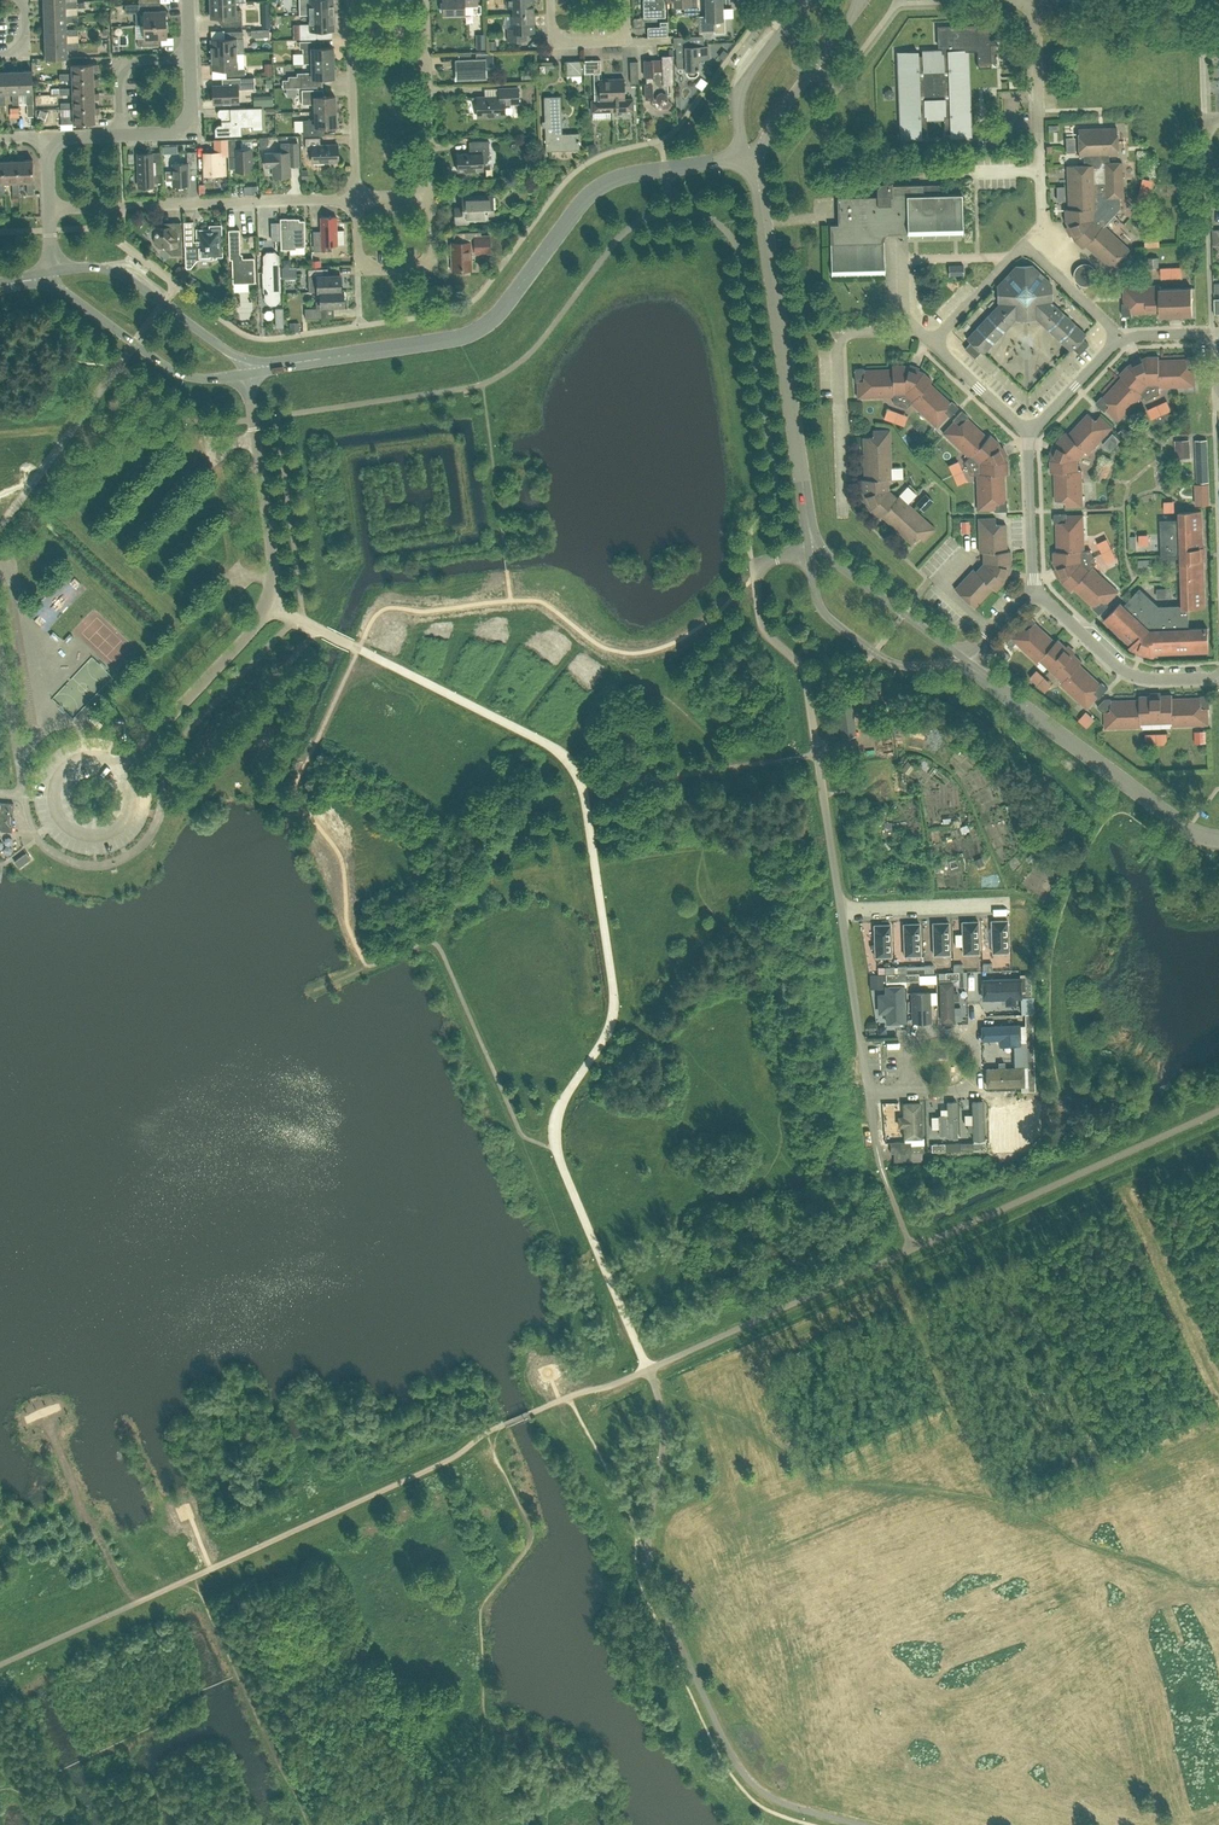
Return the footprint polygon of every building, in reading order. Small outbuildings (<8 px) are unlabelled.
[(310,14),(333,13),(333,0),(299,0),(299,6),(300,15),(310,14)] [(443,14),(465,13),(464,5),(477,5),(477,0),(443,0),(443,14)] [(512,6),(513,14),(534,13),(533,0),(506,0),(506,6),(512,6)] [(644,17),(665,17),(665,0),(643,0),(644,17)] [(674,4),(684,4),(684,14),(697,14),(697,0),(674,0),(674,4)] [(699,31),(714,30),(714,32),(725,32),(724,16),(722,16),(722,0),(706,0),(706,15),(698,15),(699,31)] [(65,7),(77,7),(77,1),(65,1),(44,2),(44,16),(65,15),(65,7)] [(241,9),(236,10),(235,2),(210,3),(210,16),(225,16),(226,25),(242,25),(241,9)] [(136,24),(144,24),(167,23),(166,10),(160,10),(160,3),(139,3),(139,11),(136,11),(136,24)] [(301,39),(317,38),(317,30),(334,30),(333,13),(310,14),(310,23),(300,24),(301,39)] [(507,28),(508,40),(526,39),(526,32),(534,31),(534,13),(513,14),(513,27),(507,28)] [(66,21),(78,21),(77,15),(65,15),(44,16),(45,30),(66,29),(66,21)] [(648,27),(648,36),(668,36),(667,22),(660,22),(660,26),(648,27)] [(161,37),(167,37),(167,23),(144,24),(144,37),(138,38),(138,45),(161,44),(161,37)] [(950,136),(971,135),(971,134),(970,134),(969,116),(970,116),(970,115),(969,115),(968,97),(969,97),(969,87),(968,87),(967,69),(968,69),(968,68),(967,68),(967,51),(977,50),(978,67),(991,67),(990,53),(993,52),(992,44),(996,44),(996,28),(977,28),(977,27),(977,25),(968,25),(965,25),(965,24),(950,25),(950,26),(948,26),(938,26),(938,29),(939,46),(941,46),(941,51),(924,51),(923,51),(923,55),(918,55),(918,52),(898,52),(898,53),(899,53),(899,71),(898,71),(898,72),(899,72),(900,90),(899,90),(899,100),(900,100),(901,118),(900,118),(900,119),(901,119),(902,137),(901,137),(921,137),(921,132),(927,132),(926,118),(944,117),(944,132),(950,131),(950,136)] [(66,35),(78,34),(78,28),(66,29),(45,30),(45,43),(66,42),(66,35)] [(212,54),(236,53),(244,53),(243,31),(228,31),(228,38),(211,39),(212,54)] [(290,46),(290,34),(267,35),(268,47),(290,46)] [(677,68),(686,67),(686,73),(689,76),(695,76),(698,73),(698,58),(709,58),(708,46),(703,46),(703,35),(685,36),(685,46),(682,47),(682,53),(676,53),(677,68)] [(303,48),(303,53),(302,53),(303,63),(312,62),(334,62),(333,47),(318,47),(317,40),(299,41),(300,48),(303,48)] [(45,43),(46,58),(67,57),(67,49),(79,48),(78,42),(66,42),(45,43)] [(288,59),(298,59),(298,48),(288,48),(288,59)] [(668,107),(672,103),(667,100),(668,97),(667,94),(670,94),(670,83),(673,83),(672,56),(673,56),(673,48),(669,49),(669,56),(661,56),(662,60),(644,60),(644,76),(649,76),(649,83),(645,83),(645,98),(652,98),(652,104),(657,108),(662,109),(668,107)] [(483,76),(482,66),(493,66),(493,52),(459,54),(460,77),(483,76)] [(244,68),(237,68),(236,53),(212,54),(212,69),(229,68),(229,75),(244,75),(244,68)] [(59,73),(60,79),(72,79),(94,78),(93,70),(97,70),(97,67),(98,66),(98,63),(93,63),(87,63),(87,56),(71,56),(72,64),(71,64),(72,73),(59,73)] [(269,71),(269,58),(260,59),(260,71),(269,71)] [(566,61),(567,75),(581,75),(581,60),(566,61)] [(593,60),(584,60),(584,73),(593,73),(593,60)] [(638,61),(630,61),(631,83),(639,83),(638,61)] [(319,77),(334,77),(334,62),(312,62),(312,72),(297,72),(297,75),(288,76),(288,79),(282,79),(283,88),(301,87),(319,86),(319,77)] [(26,91),(27,103),(33,103),(32,91),(33,91),(32,70),(18,71),(18,92),(19,92),(26,91)] [(13,104),(19,104),(19,92),(18,92),(18,71),(4,71),(5,92),(12,92),(13,104)] [(238,89),(247,88),(255,88),(254,77),(231,78),(231,85),(213,86),(213,102),(238,101),(238,89)] [(60,88),(60,94),(73,93),(94,92),(94,84),(97,84),(97,81),(98,81),(98,78),(94,78),(72,79),(72,87),(60,88)] [(591,100),(592,111),(613,111),(611,78),(599,79),(599,93),(594,93),(594,100),(591,100)] [(613,111),(633,110),(633,98),(625,99),(624,78),(611,78),(613,111)] [(477,97),(478,117),(478,116),(505,115),(504,103),(519,103),(518,87),(499,88),(499,97),(478,97),(472,97),(477,97)] [(302,104),(315,103),(315,111),(335,110),(335,96),(318,96),(318,89),(302,89),(302,104)] [(73,102),(61,102),(61,108),(73,108),(95,107),(95,99),(98,99),(98,95),(99,95),(99,92),(94,92),(73,93),(73,102)] [(562,133),(561,96),(544,96),(546,150),(579,149),(579,132),(562,133)] [(19,116),(19,107),(10,107),(10,117),(19,116)] [(100,110),(99,107),(95,107),(73,108),(73,116),(61,117),(61,123),(74,122),(74,123),(95,122),(95,113),(98,113),(98,110),(100,110)] [(230,120),(221,120),(221,124),(218,124),(216,126),(215,128),(215,136),(242,135),(242,126),(252,126),(252,129),(263,129),(262,107),(230,108),(230,120)] [(320,126),(336,126),(335,110),(315,111),(315,119),(303,120),(303,135),(321,135),(320,126)] [(1111,269),(1129,249),(1103,225),(1104,224),(1120,207),(1119,197),(1123,197),(1122,162),(1109,162),(1109,155),(1118,155),(1117,127),(1078,129),(1079,156),(1083,156),(1084,165),(1067,165),(1068,209),(1065,209),(1065,220),(1074,240),(1082,248),(1085,245),(1111,269)] [(306,148),(312,148),(312,162),(338,161),(338,144),(320,144),(320,137),(305,138),(306,148)] [(215,153),(204,153),(205,173),(225,173),(225,156),(228,155),(228,138),(214,139),(215,153)] [(252,170),(251,148),(251,141),(241,141),(242,148),(236,148),(235,138),(228,138),(228,155),(228,156),(235,156),(236,171),(252,170)] [(1061,149),(1072,150),(1072,138),(1061,138),(1061,149)] [(268,139),(260,139),(260,148),(264,148),(268,143),(268,139)] [(472,150),(470,153),(457,153),(457,170),(483,169),(483,165),(489,159),(489,140),(472,141),(472,150)] [(289,152),(272,152),(265,153),(266,166),(273,166),(273,176),(291,175),(290,165),(299,165),(298,143),(289,143),(289,152)] [(173,185),(188,185),(188,169),(197,168),(196,151),(187,152),(187,162),(172,163),(173,170),(165,171),(166,180),(173,180),(173,185)] [(153,153),(136,153),(138,187),(154,186),(154,182),(161,182),(161,173),(154,173),(153,153)] [(6,155),(3,156),(3,160),(4,182),(12,182),(13,194),(19,194),(19,181),(18,181),(18,160),(17,160),(9,160),(9,157),(6,157),(6,155)] [(21,156),(21,155),(17,155),(17,160),(18,160),(18,181),(19,181),(27,181),(27,193),(34,193),(33,181),(34,181),(33,159),(24,159),(24,156),(21,156)] [(1136,173),(1132,193),(1143,195),(1147,175),(1136,173)] [(908,233),(962,232),(963,232),(962,193),(939,194),(939,184),(923,184),(892,185),(892,183),(884,183),(883,183),(882,183),(881,183),(881,184),(880,184),(879,185),(878,186),(878,187),(877,187),(877,188),(877,189),(877,190),(877,196),(848,197),(837,197),(838,224),(830,224),(831,277),(885,276),(884,234),(895,233),(908,233)] [(468,219),(488,219),(487,211),(493,211),(493,195),(470,196),(470,199),(462,200),(463,206),(455,206),(455,224),(469,223),(468,219)] [(336,216),(321,217),(321,230),(313,231),(314,251),(332,250),(332,245),(337,244),(336,216)] [(305,220),(295,220),(295,218),(287,218),(287,227),(280,228),(281,249),(296,248),(296,246),(305,246),(305,220)] [(174,226),(156,226),(156,229),(155,232),(157,234),(154,236),(155,243),(159,247),(164,247),(172,254),(182,254),(181,221),(173,222),(174,226)] [(280,222),(272,222),(272,240),(281,240),(280,222)] [(184,224),(185,241),(193,241),(192,224),(184,224)] [(206,231),(206,229),(197,229),(197,241),(200,241),(200,245),(197,245),(198,259),(216,258),(216,254),(222,253),(221,225),(210,225),(210,230),(206,231)] [(239,229),(228,230),(230,259),(232,259),(233,283),(255,282),(254,257),(240,258),(239,229)] [(463,267),(471,266),(471,251),(490,250),(489,235),(481,235),(481,231),(466,232),(466,241),(451,242),(452,268),(463,268),(463,267)] [(1143,237),(1144,247),(1158,247),(1158,237),(1143,237)] [(263,264),(266,266),(263,269),(263,271),(262,271),(263,292),(265,292),(265,293),(265,300),(270,304),(276,304),(280,299),(280,291),(281,291),(280,265),(276,265),(279,262),(279,255),(275,251),(267,251),(263,255),(263,264)] [(1080,282),(1093,269),(1080,255),(1066,268),(1080,282)] [(1158,267),(1158,266),(1158,257),(1148,257),(1149,267),(1158,267)] [(303,276),(303,265),(294,265),(294,276),(303,276)] [(963,265),(949,265),(949,275),(964,275),(963,265)] [(970,341),(981,351),(983,353),(996,339),(996,337),(998,332),(1000,328),(1002,325),(1013,313),(1019,318),(1032,318),(1037,313),(1049,324),(1049,323),(1052,327),(1054,330),(1056,335),(1057,337),(1070,350),(1073,348),(1082,338),(1086,334),(1049,300),(1051,298),(1050,284),(1031,266),(1017,266),(999,286),(999,300),(1001,301),(967,338),(970,341)] [(323,268),(308,269),(308,281),(318,281),(318,291),(320,291),(341,290),(341,289),(340,275),(323,275),(323,268)] [(1160,312),(1160,316),(1193,315),(1192,287),(1160,288),(1160,285),(1124,286),(1124,302),(1122,302),(1123,315),(1132,315),(1132,313),(1160,312)] [(316,307),(305,308),(305,318),(322,317),(322,306),(344,305),(343,290),(343,289),(341,289),(341,290),(320,291),(321,301),(316,301),(316,307)] [(1082,338),(1073,348),(1079,354),(1088,344),(1082,338)] [(965,348),(975,357),(981,351),(970,341),(965,348)] [(1143,394),(1147,399),(1160,393),(1160,387),(1195,385),(1195,369),(1197,369),(1196,356),(1187,356),(1187,358),(1159,359),(1159,356),(1147,356),(1128,365),(1120,373),(1123,376),(1104,396),(1102,395),(1096,402),(1105,411),(1106,409),(1111,413),(1118,420),(1119,420),(1143,394)] [(893,402),(906,407),(911,403),(937,427),(948,415),(949,416),(958,407),(951,400),(950,402),(929,383),(932,380),(923,372),(904,364),(892,365),(892,369),(864,370),(864,368),(854,368),(855,381),(857,381),(858,397),(893,396),(893,402)] [(1163,395),(1143,404),(1147,414),(1167,405),(1163,395)] [(879,414),(899,421),(903,411),(883,403),(879,414)] [(1005,501),(1004,473),(1007,473),(1007,461),(998,442),(990,434),(987,437),(967,417),(968,416),(961,410),(953,419),(954,420),(943,433),(969,457),(964,461),(970,474),(976,474),(978,509),(994,509),(994,511),(1007,510),(1007,501),(1005,501)] [(1056,500),(1066,500),(1066,506),(1083,506),(1082,470),(1078,470),(1078,459),(1085,450),(1088,453),(1113,427),(1112,426),(1100,415),(1096,420),(1088,413),(1069,434),(1066,431),(1058,440),(1051,460),(1051,471),(1055,471),(1056,500)] [(892,478),(890,429),(873,430),(873,436),(863,437),(864,472),(864,478),(861,479),(861,491),(864,498),(867,502),(870,509),(878,518),(881,515),(885,519),(911,543),(912,543),(918,536),(923,541),(935,528),(899,494),(896,497),(888,490),(888,478),(892,478)] [(1113,432),(1103,443),(1111,449),(1120,438),(1113,432)] [(1197,439),(1198,459),(1208,459),(1207,439),(1197,439)] [(1189,454),(1189,440),(1177,440),(1177,455),(1189,454)] [(1099,473),(1110,477),(1117,458),(1107,454),(1099,473)] [(953,480),(963,476),(955,456),(944,460),(953,480)] [(1209,481),(1208,462),(1198,462),(1199,482),(1209,481)] [(1196,503),(1209,503),(1209,484),(1196,484),(1196,503)] [(916,503),(923,510),(933,500),(926,494),(916,503)] [(1155,656),(1155,653),(1209,652),(1208,627),(1189,628),(1189,607),(1205,606),(1203,559),(1202,559),(1202,557),(1202,548),(1203,548),(1202,510),(1179,511),(1180,521),(1162,521),(1164,556),(1181,555),(1183,606),(1159,607),(1140,590),(1125,606),(1121,602),(1104,620),(1131,645),(1129,646),(1132,649),(1151,656),(1155,656)] [(1083,514),(1073,515),(1067,515),(1067,513),(1054,513),(1054,522),(1056,522),(1057,550),(1054,550),(1054,562),(1063,581),(1071,589),(1074,587),(1094,606),(1093,607),(1100,614),(1109,604),(1107,603),(1111,599),(1118,591),(1093,567),(1097,562),(1091,549),(1085,549),(1083,514)] [(976,571),(973,568),(954,588),(974,607),(993,588),(995,590),(1003,581),(1011,562),(1010,550),(1007,550),(1006,523),(996,524),(995,517),(978,518),(979,552),(983,552),(983,563),(976,571)] [(70,585),(77,581),(72,573),(65,577),(70,585)] [(1061,683),(1087,708),(1098,696),(1100,697),(1108,688),(1102,681),(1100,683),(1080,664),(1082,661),(1058,638),(1056,641),(1035,622),(1037,621),(1030,614),(1021,624),(1023,625),(1011,637),(1038,662),(1040,659),(1063,680),(1061,683)] [(1011,655),(1002,647),(998,651),(997,652),(1006,661),(1011,655)] [(1173,721),(1173,725),(1209,724),(1208,707),(1210,707),(1210,694),(1200,695),(1200,697),(1172,698),(1172,694),(1140,695),(1140,699),(1112,700),(1112,698),(1105,698),(1098,706),(1103,711),(1105,711),(1105,727),(1141,726),(1141,722),(1173,721)] [(1089,712),(1081,720),(1087,726),(1095,718),(1089,712)] [(1195,742),(1207,742),(1206,730),(1195,730),(1195,742)] [(906,767),(912,771),(918,762),(912,758),(906,767)] [(0,802),(0,830),(12,831),(14,803),(0,802)] [(31,858),(26,852),(15,861),(19,867),(31,858)] [(1009,952),(1007,920),(991,920),(992,952),(1009,952)] [(979,953),(978,921),(962,921),(963,953),(979,953)] [(950,954),(949,922),(933,922),(934,954),(950,954)] [(921,955),(920,923),(903,923),(905,955),(921,955)] [(890,924),(874,924),(875,956),(891,956),(890,924)] [(884,988),(883,974),(870,975),(871,989),(884,988)] [(1021,978),(980,979),(980,1000),(1005,1000),(1005,1006),(1016,1006),(1016,1000),(1022,999),(1021,978)] [(953,983),(940,983),(941,1023),(955,1023),(953,983)] [(886,1013),(886,1025),(908,1024),(907,987),(886,987),(886,996),(878,997),(879,1013),(886,1013)] [(912,1022),(929,1021),(928,993),(911,993),(912,1022)] [(1020,1025),(982,1026),(982,1041),(1000,1040),(1001,1046),(1013,1045),(1021,1045),(1021,1042),(1020,1025)] [(1013,1045),(1013,1056),(1026,1056),(1026,1045),(1026,1041),(1021,1042),(1021,1045),(1013,1045)] [(1026,1056),(1013,1056),(1014,1066),(1027,1065),(1026,1058),(1026,1056)] [(987,1070),(988,1088),(1025,1087),(1025,1068),(987,1070)] [(984,1096),(972,1096),(972,1120),(968,1120),(968,1130),(973,1130),(973,1137),(985,1137),(984,1096)] [(958,1136),(957,1097),(946,1098),(947,1111),(938,1111),(939,1131),(947,1131),(947,1136),(958,1136)] [(922,1102),(903,1103),(903,1117),(898,1117),(899,1128),(903,1128),(904,1139),(923,1138),(922,1102)] [(890,1141),(890,1142),(891,1152),(893,1152),(911,1151),(911,1144),(911,1141),(890,1141)] [(973,1149),(986,1149),(985,1141),(972,1142),(972,1149),(973,1149)]
